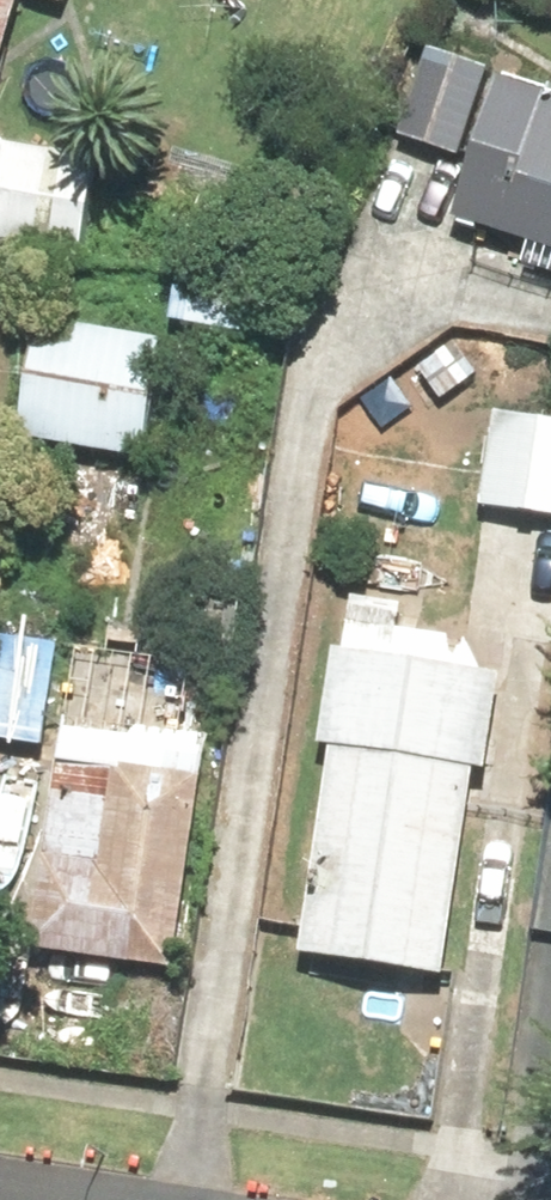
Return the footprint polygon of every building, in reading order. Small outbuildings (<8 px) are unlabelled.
[(3,114),(34,0),(0,0),(0,113),(3,114)] [(529,261),(550,267),(550,82),(431,49),(409,132),(480,151),(462,218),(536,238),(529,261)] [(181,279),(176,317),(256,328),(261,289),(181,279)] [(154,457),(169,331),(42,315),(26,441),(154,457)] [(494,410),(488,508),(550,512),(550,414),(494,410)] [(325,746),(333,747),(316,954),(468,967),(497,635),(418,628),(421,595),(359,590),(354,647),(333,645),(325,746)] [(0,639),(0,739),(58,743),(61,697),(41,695),(44,643),(0,639)] [(113,645),(105,708),(186,719),(195,655),(113,645)] [(188,968),(214,731),(68,715),(41,952),(188,968)] [(47,763),(12,757),(0,831),(0,836),(35,842),(47,763)]
